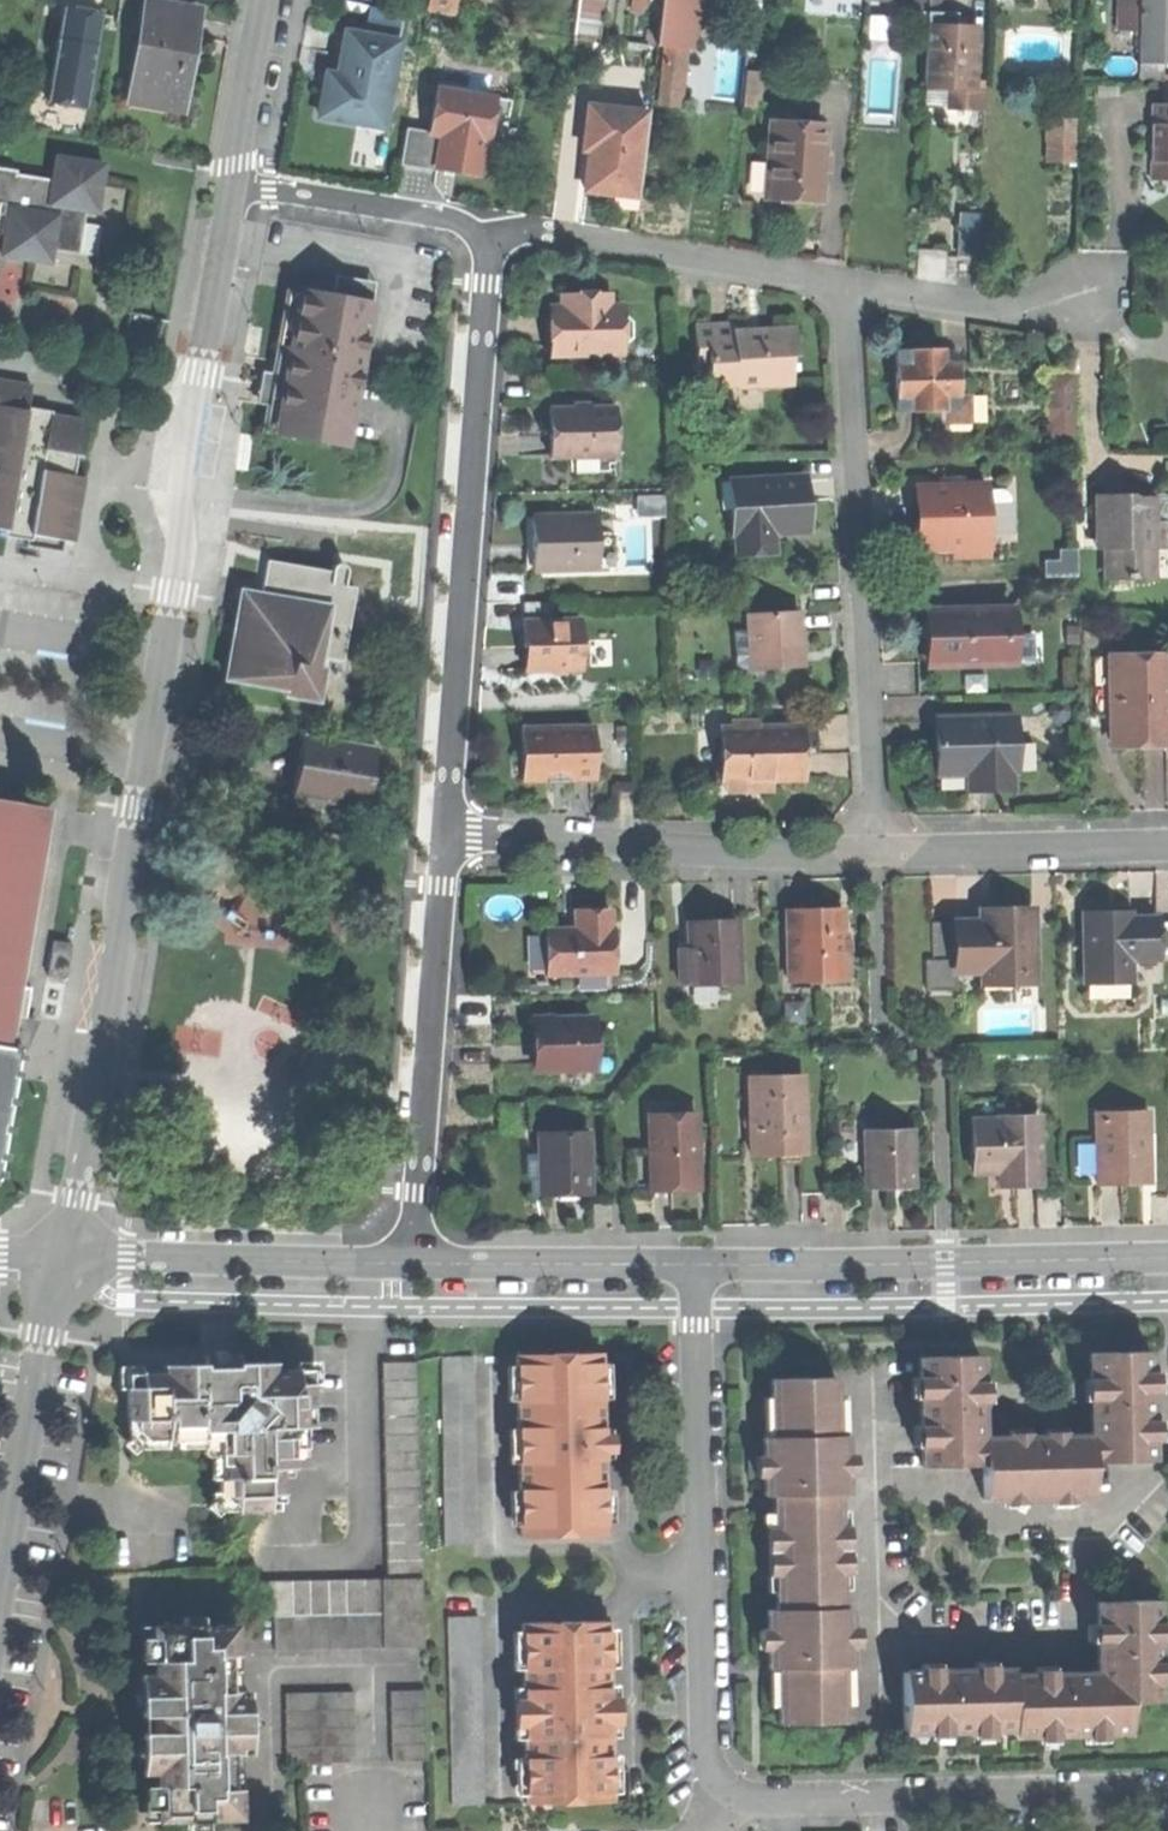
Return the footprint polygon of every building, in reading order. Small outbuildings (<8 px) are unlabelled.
[(453,13),(455,0),(427,0),(426,8),(453,13)] [(600,23),(602,0),(578,0),(576,20),(600,23)] [(928,26),(956,27),(956,11),(942,11),(943,0),(929,0),(928,26)] [(1166,0),(1140,0),(1139,62),(1166,63),(1166,0)] [(695,48),(700,6),(663,2),(658,44),(695,48)] [(132,90),(183,99),(189,67),(185,66),(187,56),(189,45),(192,46),(198,13),(146,4),(132,90)] [(51,101),(87,107),(103,15),(68,8),(51,101)] [(599,36),(600,23),(576,20),(574,34),(599,36)] [(956,27),(928,26),(926,86),(948,87),(974,87),(974,78),(976,27),(965,27),(956,27)] [(319,117),(385,127),(398,41),(345,33),(342,52),(339,74),(333,73),(330,90),(323,89),(319,117)] [(744,70),(744,105),(762,104),(761,70),(744,70)] [(987,79),(974,78),(974,87),(973,108),(986,109),(987,79)] [(973,108),(974,87),(948,87),(948,107),(973,108)] [(181,111),(183,99),(132,90),(130,102),(181,111)] [(406,128),(401,165),(421,168),(437,170),(438,160),(453,163),(452,172),(478,176),(482,143),(485,125),(490,125),(494,98),(436,90),(430,131),(406,128)] [(510,101),(494,98),(490,125),(507,128),(510,101)] [(1152,103),(1152,122),(1157,122),(1156,142),(1151,141),(1151,170),(1163,170),(1167,170),(1167,103),(1165,103),(1152,103)] [(650,111),(588,105),(585,131),(591,132),(585,189),(601,190),(614,192),(615,181),(643,184),(650,111)] [(1045,116),(1047,158),(1078,157),(1076,115),(1045,116)] [(791,199),(818,201),(823,123),(770,120),(765,197),(791,199)] [(0,164),(0,214),(2,215),(0,227),(0,256),(44,263),(46,250),(73,254),(80,210),(95,212),(103,164),(52,156),(48,180),(13,174),(14,166),(0,164)] [(437,170),(452,172),(453,163),(438,160),(437,170)] [(642,194),(643,184),(615,181),(614,192),(642,194)] [(960,256),(980,257),(982,212),(962,211),(960,256)] [(330,275),(326,297),(365,304),(369,282),(330,275)] [(326,297),(282,290),(271,358),(259,430),(341,444),(352,380),(343,378),(344,372),(350,373),(353,355),(357,356),(365,304),(326,297)] [(580,292),(567,292),(567,304),(554,304),(542,305),(543,351),(615,350),(615,343),(618,343),(618,339),(625,336),(625,321),(618,310),(614,310),(614,303),(604,303),(603,291),(580,292)] [(554,292),(554,304),(567,304),(567,292),(554,292)] [(728,320),(690,321),(692,367),(704,366),(705,382),(734,380),(734,384),(787,382),(786,351),(792,351),(791,322),(753,324),(753,331),(744,332),(743,319),(728,320)] [(940,345),(893,346),(894,377),(894,408),(941,407),(942,421),(968,420),(967,392),(956,392),(955,361),(950,361),(940,354),(940,345)] [(1046,374),(1047,439),(1072,439),(1071,374),(1046,374)] [(25,409),(29,384),(0,379),(0,405),(25,409)] [(0,405),(0,518),(18,521),(16,534),(73,543),(83,478),(67,475),(70,456),(80,458),(86,420),(46,414),(44,427),(23,423),(25,409),(0,405)] [(614,405),(547,407),(548,431),(549,457),(570,456),(616,455),(614,405)] [(616,469),(616,455),(570,456),(571,471),(616,469)] [(802,473),(735,475),(736,505),(726,505),(727,532),(732,531),(733,552),(760,551),(759,529),(772,529),(804,528),(803,501),(802,473)] [(984,485),(916,487),(917,514),(918,549),(952,548),(986,547),(986,529),(985,491),(984,485)] [(999,490),(985,491),(986,529),(1007,529),(1006,496),(999,490)] [(1111,490),(1094,490),(1094,522),(1104,522),(1104,544),(1104,575),(1147,575),(1147,543),(1160,543),(1161,518),(1149,518),(1149,495),(1129,495),(1129,490),(1111,490)] [(527,538),(528,567),(604,565),(603,540),(591,540),(590,512),(526,514),(527,538)] [(1094,544),(1104,544),(1104,522),(1094,522),(1094,544)] [(772,550),(772,529),(759,529),(760,551),(772,550)] [(986,555),(986,547),(952,548),(952,556),(986,555)] [(1078,572),(1077,551),(1044,552),(1045,573),(1078,572)] [(326,571),(262,561),(256,602),(243,612),(234,611),(224,678),(282,686),(281,695),(315,700),(321,658),(340,661),(351,588),(340,586),(341,572),(340,566),(338,564),(332,563),(329,564),(326,566),(326,571)] [(522,616),(554,617),(554,603),(522,603),(522,616)] [(929,648),(929,665),(1004,664),(1003,638),(1008,637),(1007,609),(938,610),(938,634),(929,634),(929,648)] [(798,611),(747,614),(748,630),(749,648),(761,648),(762,669),(801,667),(800,636),(798,611)] [(578,622),(520,621),(520,643),(520,669),(578,669),(578,622)] [(1013,632),(1017,661),(1035,658),(1031,629),(1013,632)] [(740,670),(762,669),(761,648),(749,648),(748,630),(733,631),(734,664),(740,670)] [(1110,652),(1112,711),(1112,741),(1138,741),(1167,740),(1167,654),(1167,651),(1110,652)] [(1099,711),(1112,711),(1110,652),(1098,652),(1099,711)] [(1013,713),(935,715),(937,775),(966,774),(990,774),(990,787),(1015,787),(1015,770),(1014,742),(1013,713)] [(592,725),(518,726),(518,753),(523,752),(542,767),(542,777),(546,777),(546,782),(554,781),(568,781),(568,775),(592,775),(592,725)] [(793,727),(722,729),(723,779),(726,779),(772,779),(794,778),(794,752),(793,727)] [(333,741),(301,736),(296,765),(293,789),(317,793),(316,800),(364,807),(374,747),(341,742),(340,749),(332,748),(333,741)] [(1031,742),(1014,742),(1015,770),(1032,770),(1031,742)] [(518,777),(542,777),(542,767),(523,752),(518,753),(518,777)] [(772,790),(772,779),(726,779),(726,791),(772,790)] [(0,801),(0,1045),(7,1047),(13,1016),(47,808),(0,801)] [(812,909),(786,909),(788,982),(843,980),(841,908),(812,909)] [(980,921),(955,922),(955,972),(981,971),(981,982),(1034,981),(1032,910),(1007,910),(1007,914),(992,915),(980,915),(980,921)] [(576,930),(546,931),(547,953),(547,973),(612,972),(611,929),(609,929),(609,911),(585,911),(585,930),(576,930)] [(575,912),(576,930),(585,930),(585,911),(575,912)] [(1117,913),(1083,914),(1084,981),(1131,981),(1131,960),(1158,959),(1158,955),(1157,922),(1157,917),(1130,918),(1130,913),(1117,913)] [(690,986),(739,984),(736,919),(712,920),(687,921),(688,948),(678,949),(679,984),(690,984),(690,986)] [(956,990),(955,972),(955,922),(931,922),(932,960),(925,960),(925,991),(956,990)] [(1157,922),(1158,955),(1167,955),(1167,922),(1157,922)] [(13,1016),(7,1047),(0,1045),(0,1149),(22,1018),(13,1016)] [(535,1048),(536,1070),(585,1069),(585,1042),(592,1041),(592,1018),(534,1020),(535,1048)] [(774,1155),(804,1154),(802,1073),(749,1075),(751,1155),(774,1155)] [(1095,1112),(1097,1184),(1122,1183),(1149,1183),(1147,1111),(1095,1112)] [(673,1191),(697,1190),(695,1112),(650,1113),(652,1191),(673,1191)] [(997,1120),(972,1120),(973,1172),(998,1172),(998,1185),(1024,1185),(1040,1184),(1038,1116),(997,1117),(997,1120)] [(891,1184),(913,1183),(912,1131),(864,1132),(865,1187),(878,1186),(891,1186),(891,1184)] [(556,1193),(570,1192),(570,1186),(583,1186),(582,1134),(535,1135),(535,1159),(540,1158),(540,1193),(556,1193)] [(1087,1349),(1089,1433),(1089,1457),(1149,1456),(1147,1347),(1114,1348),(1087,1349)] [(510,1355),(514,1536),(599,1534),(597,1451),(587,1452),(587,1442),(587,1434),(596,1434),(594,1353),(510,1355)] [(946,1354),(917,1355),(919,1463),(979,1462),(979,1435),(977,1353),(946,1354)] [(468,1357),(435,1358),(440,1546),(473,1545),(468,1357)] [(186,1362),(186,1371),(248,1370),(248,1361),(214,1361),(186,1362)] [(416,1362),(379,1363),(382,1577),(418,1577),(416,1362)] [(186,1371),(124,1372),(125,1420),(133,1420),(133,1431),(145,1439),(217,1438),(218,1502),(278,1501),(278,1466),(290,1466),(290,1446),(303,1446),(302,1424),(298,1425),(297,1408),(310,1408),(309,1369),(248,1370),(186,1371)] [(831,1376),(767,1377),(767,1396),(757,1396),(758,1417),(768,1417),(768,1436),(759,1436),(759,1456),(749,1456),(749,1467),(750,1477),(760,1477),(760,1494),(770,1494),(770,1550),(835,1549),(834,1493),(842,1493),(842,1433),(832,1433),(831,1376)] [(1032,1434),(979,1435),(979,1462),(980,1495),(1090,1493),(1089,1457),(1089,1433),(1032,1434)] [(836,1607),(835,1549),(770,1550),(771,1609),(763,1609),(763,1628),(754,1629),(754,1638),(755,1649),(763,1649),(763,1667),(775,1667),(775,1685),(765,1686),(765,1706),(775,1706),(776,1723),(840,1723),(839,1666),(848,1666),(847,1607),(836,1607)] [(363,1612),(382,1612),(382,1577),(285,1578),(286,1613),(292,1613),(309,1613),(326,1613),(345,1613),(363,1612)] [(418,1648),(418,1577),(382,1577),(382,1612),(382,1648),(418,1648)] [(272,1613),(286,1613),(285,1578),(253,1579),(253,1614),(272,1613)] [(1095,1670),(1097,1730),(1127,1729),(1126,1698),(1138,1697),(1157,1697),(1154,1595),(1093,1597),(1095,1670)] [(363,1649),(363,1612),(345,1613),(345,1649),(363,1649)] [(363,1649),(382,1648),(382,1612),(363,1612),(363,1649)] [(292,1649),(292,1613),(286,1613),(272,1613),(272,1649),(292,1649)] [(309,1649),(309,1613),(292,1613),(292,1649),(309,1649)] [(327,1649),(326,1613),(309,1613),(309,1649),(327,1649)] [(345,1649),(345,1613),(326,1613),(327,1649),(345,1649)] [(446,1806),(479,1805),(473,1619),(441,1620),(446,1806)] [(517,1623),(521,1804),(605,1802),(603,1722),(596,1722),(595,1712),(595,1703),(603,1703),(601,1621),(517,1623)] [(200,1626),(149,1627),(149,1659),(155,1659),(155,1675),(146,1675),(146,1716),(156,1716),(156,1732),(146,1732),(147,1773),(157,1773),(157,1789),(152,1789),(153,1822),(205,1822),(205,1812),(238,1812),(238,1789),(232,1789),(231,1756),(236,1756),(236,1737),(246,1737),(246,1708),(235,1708),(235,1691),(230,1691),(229,1656),(234,1656),(234,1635),(200,1635),(200,1626)] [(954,1729),(1011,1727),(1009,1673),(1009,1667),(899,1671),(901,1730),(954,1729)] [(1051,1731),(1097,1730),(1095,1670),(1009,1673),(1011,1727),(1011,1732),(1051,1731)] [(389,1690),(389,1708),(423,1708),(423,1690),(389,1690)] [(354,1691),(318,1692),(319,1709),(354,1710),(354,1691)] [(318,1692),(283,1692),(283,1710),(319,1709),(318,1692)] [(423,1725),(423,1708),(389,1708),(389,1725),(423,1725)] [(284,1727),(319,1727),(319,1709),(283,1710),(284,1727)] [(354,1727),(354,1710),(319,1709),(319,1727),(354,1727)] [(146,1723),(146,1732),(156,1732),(156,1716),(146,1716),(146,1723)] [(424,1743),(423,1725),(389,1725),(390,1744),(424,1743)] [(284,1746),(319,1745),(319,1727),(284,1727),(284,1746)] [(354,1743),(354,1727),(319,1727),(319,1745),(354,1743)] [(354,1762),(354,1743),(319,1745),(319,1763),(354,1762)] [(424,1761),(424,1743),(390,1744),(390,1761),(424,1761)] [(284,1764),(319,1763),(319,1745),(284,1746),(284,1764)]
